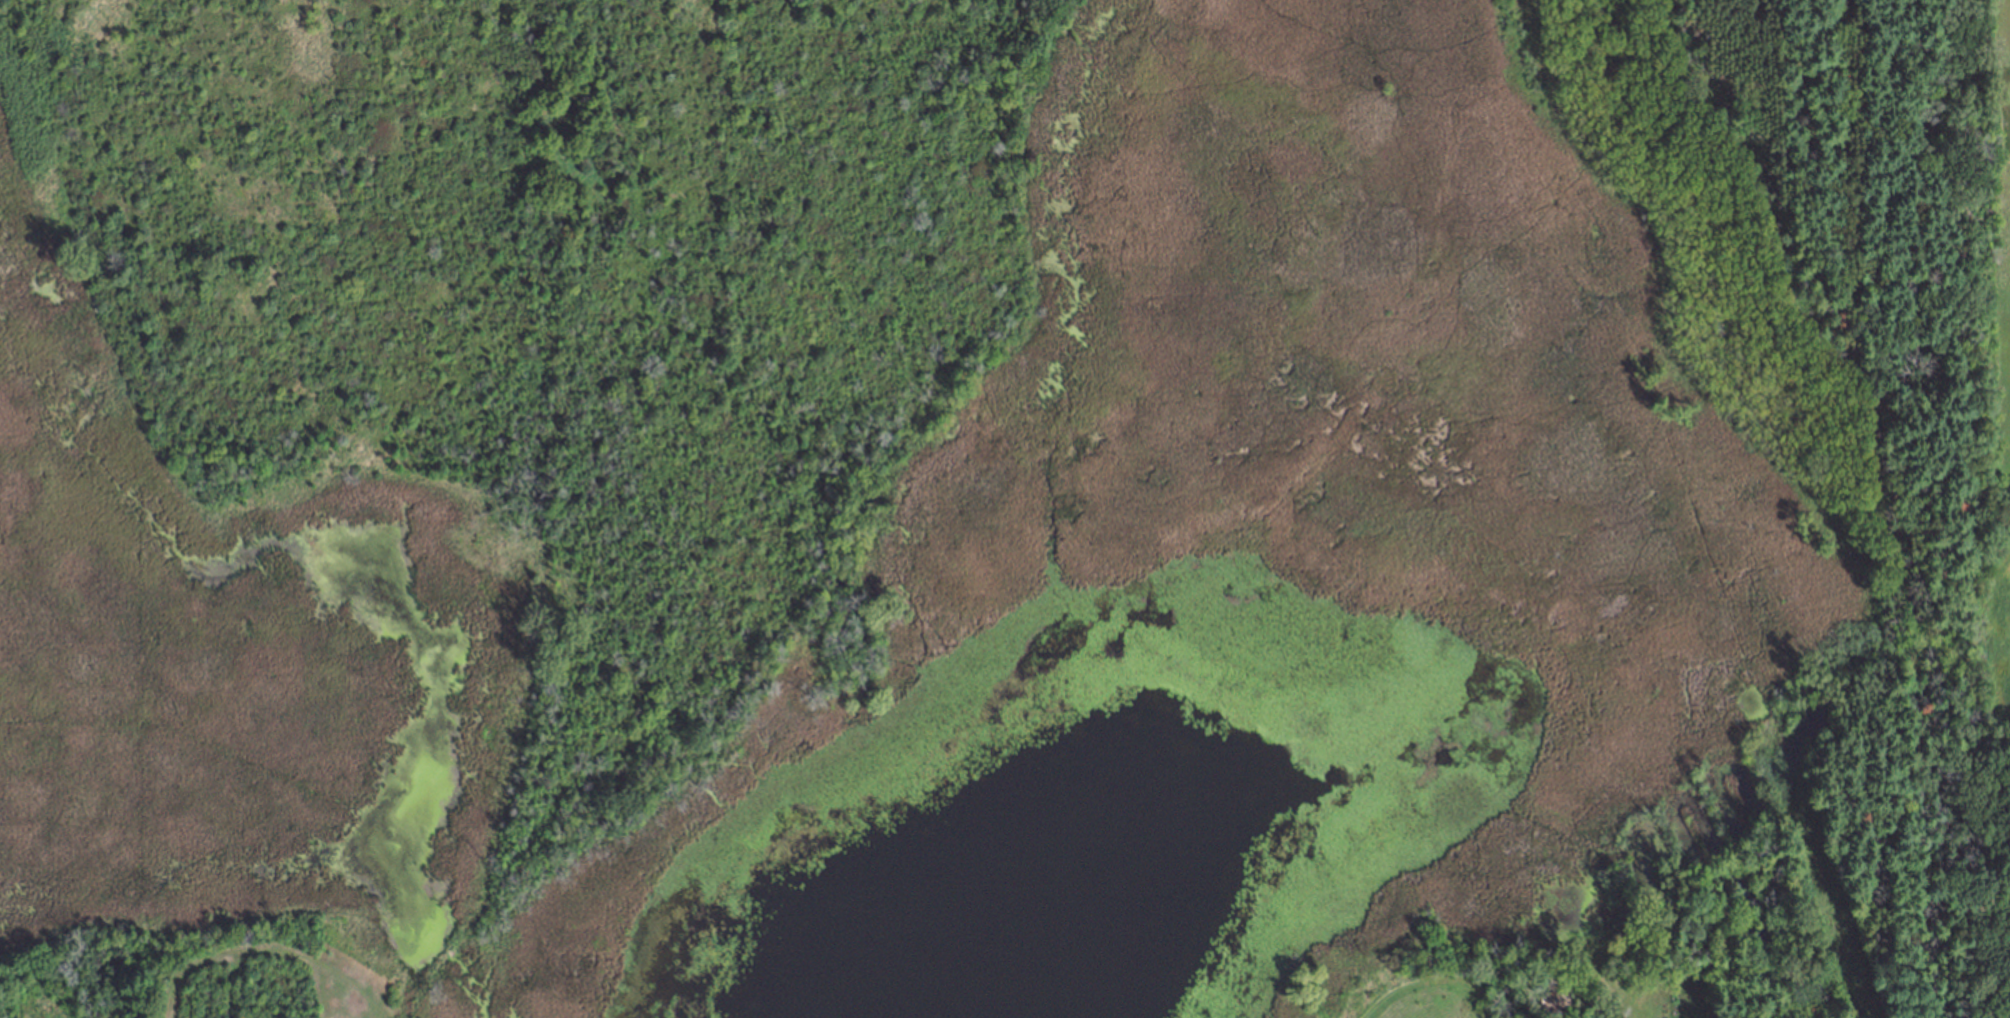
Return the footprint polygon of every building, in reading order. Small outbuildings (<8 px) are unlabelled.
[(1536,1010),(1536,989),(1566,989),(1567,1005),(1560,1005),(1561,1009),(1536,1010)]
